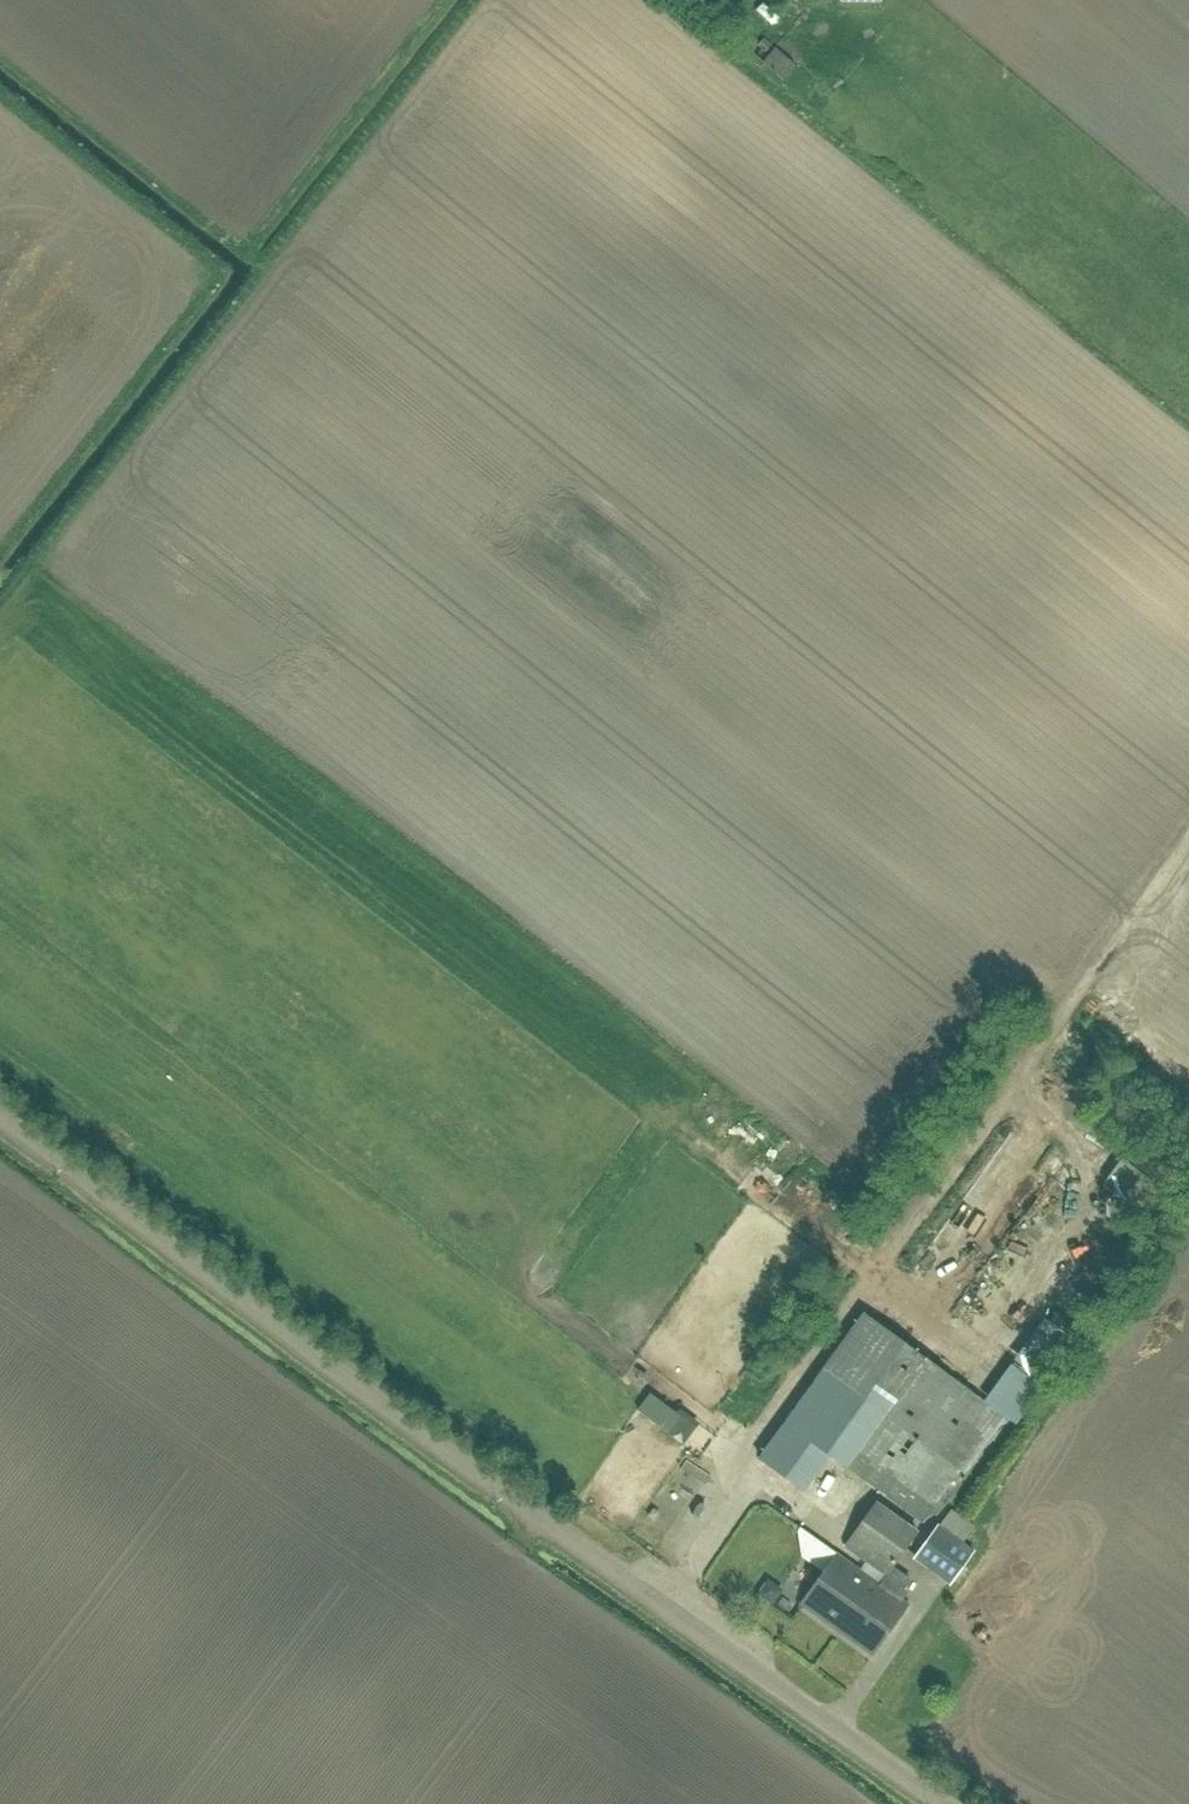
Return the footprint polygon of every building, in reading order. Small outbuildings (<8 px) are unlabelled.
[(701,10),(712,0),(691,0),(701,10)] [(778,26),(786,17),(769,2),(761,11),(778,26)] [(788,79),(800,67),(782,48),(769,60),(788,79)] [(1041,1168),(1051,1175),(1066,1156),(1032,1130),(972,1207),(996,1226),(1041,1168)] [(960,1213),(946,1235),(973,1252),(987,1230),(960,1213)] [(1004,1416),(861,1314),(756,1459),(802,1492),(829,1456),(922,1522),(959,1470),(963,1472),(1004,1416)] [(644,1410),(688,1444),(701,1428),(657,1393),(644,1410)] [(914,1531),(875,1503),(843,1547),(883,1575),(883,1574),(885,1576),(879,1585),(835,1554),(799,1605),(870,1656),(907,1605),(896,1597),(907,1580),(888,1567),(914,1531)] [(972,1527),(950,1510),(914,1559),(949,1585),(974,1551),(961,1542),(972,1527)]
